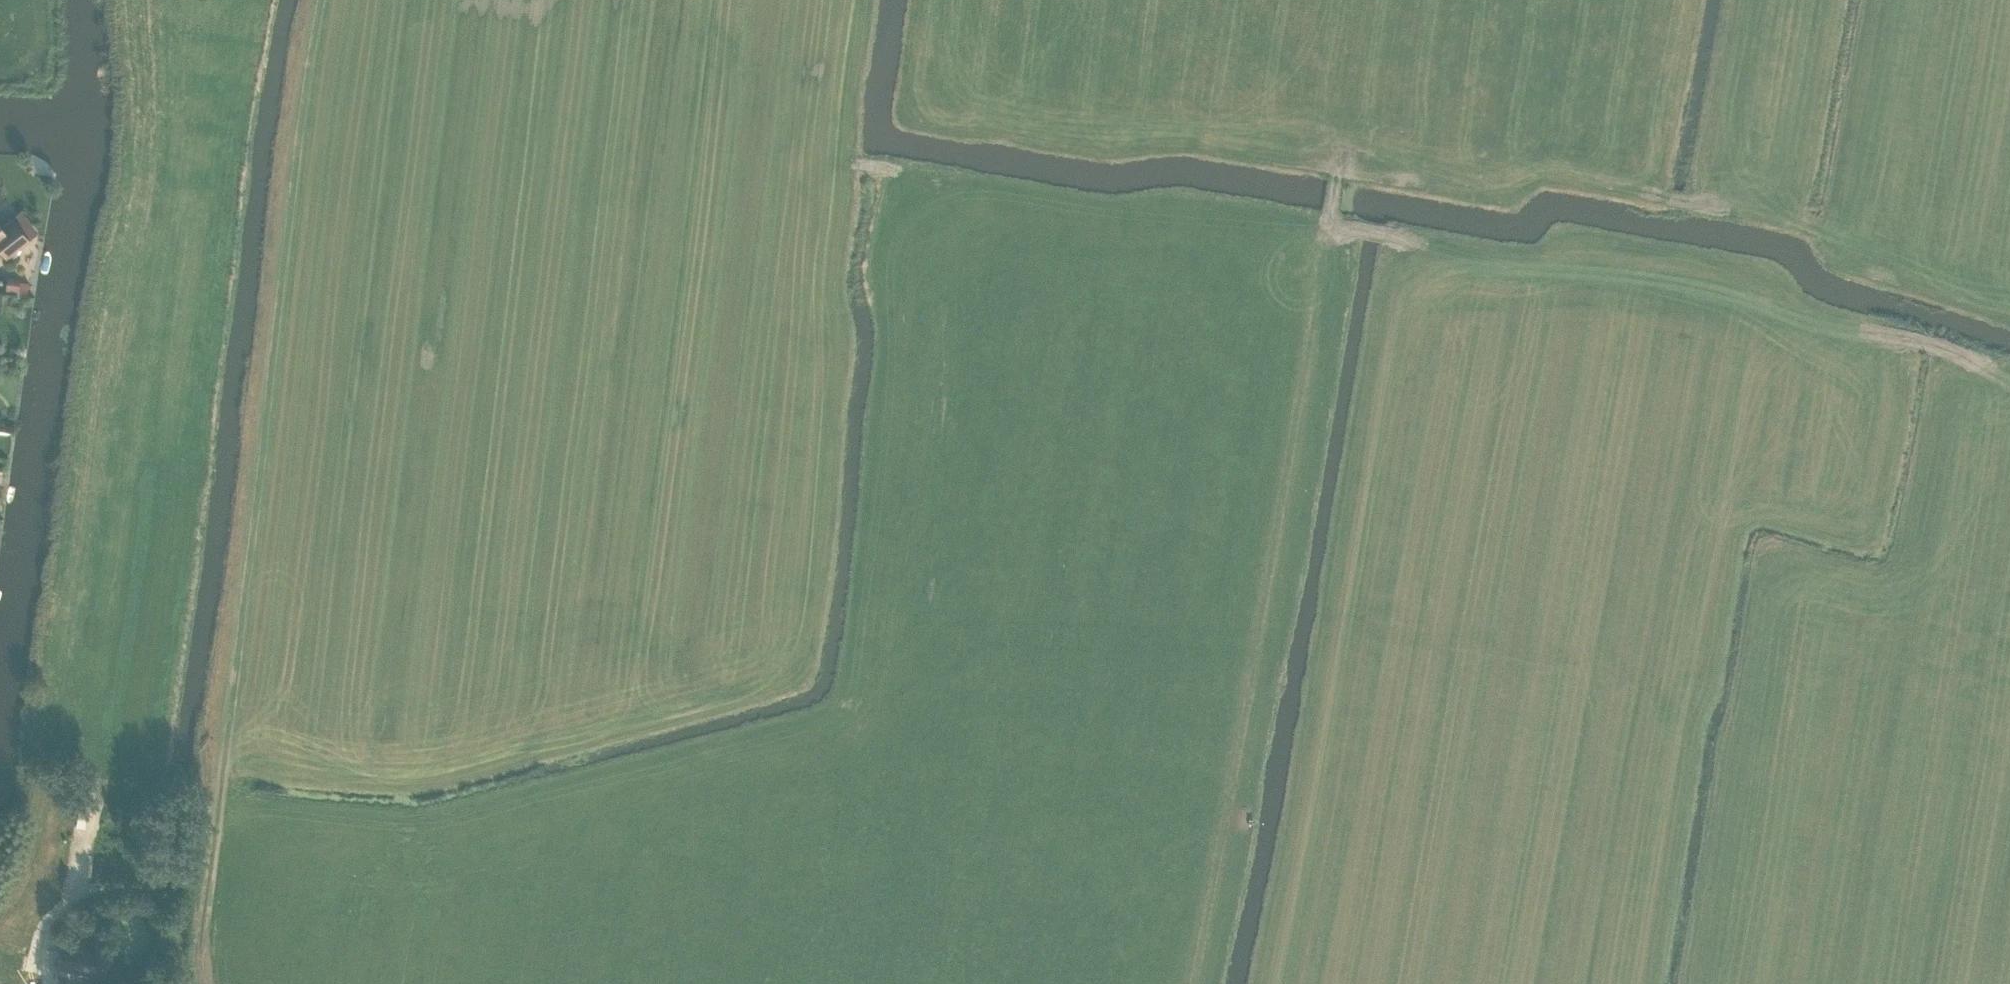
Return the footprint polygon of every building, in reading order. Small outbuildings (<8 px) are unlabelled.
[(7,257),(29,240),(12,218),(1,226),(0,224),(0,248),(7,257)] [(5,290),(18,291),(19,277),(6,276),(5,290)] [(55,968),(102,977),(107,953),(59,944),(55,968)]
